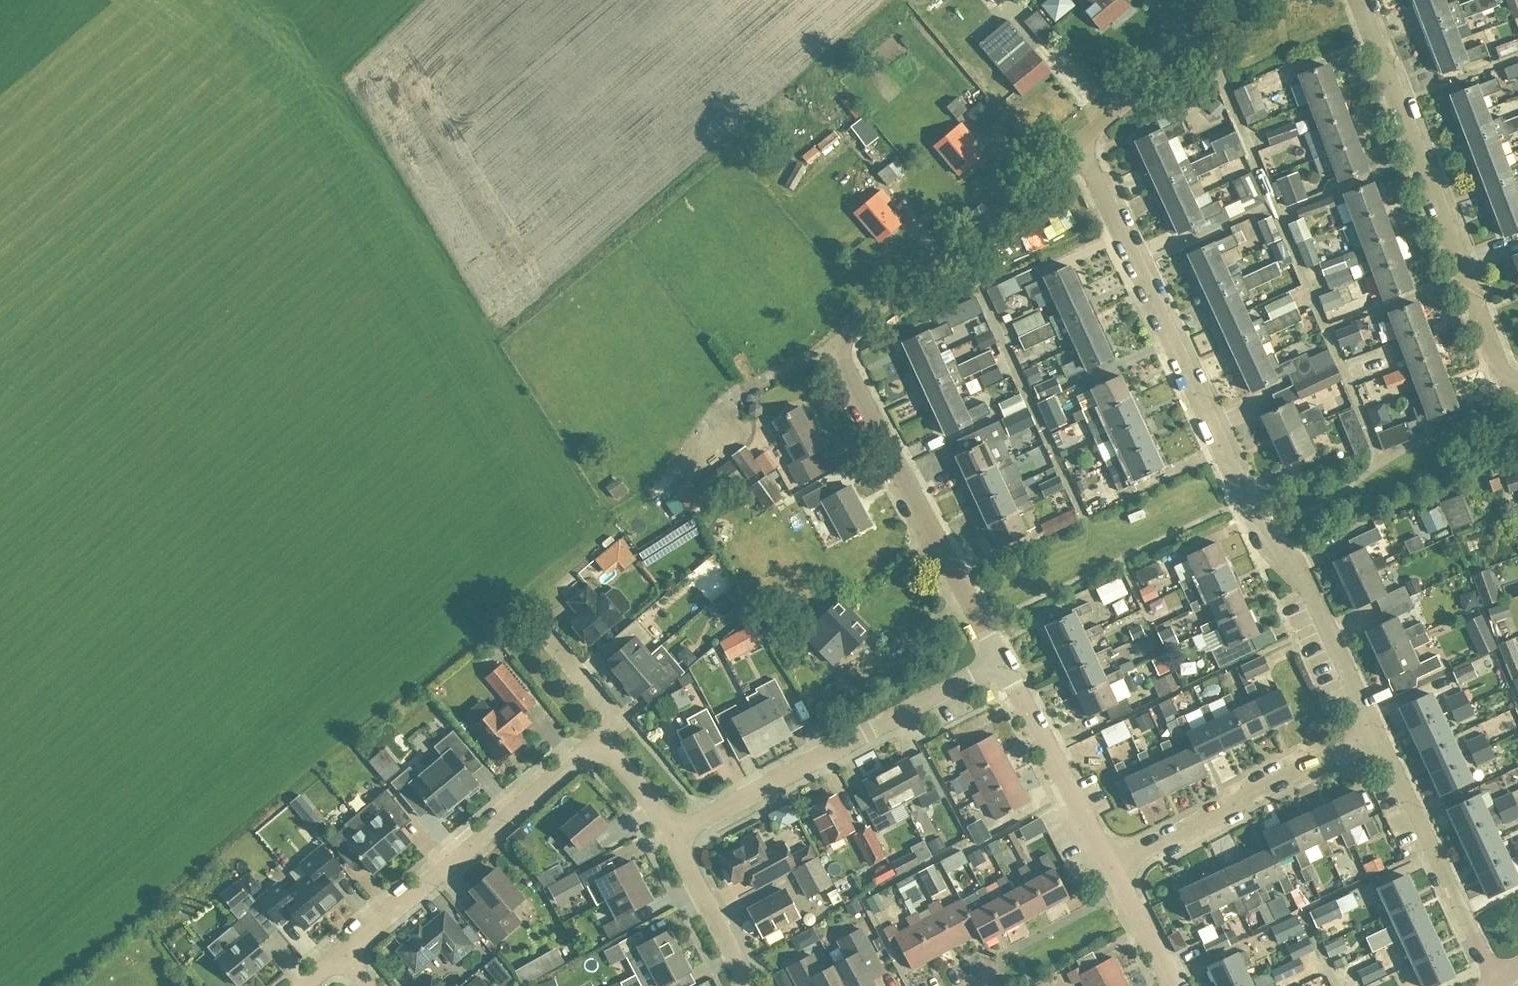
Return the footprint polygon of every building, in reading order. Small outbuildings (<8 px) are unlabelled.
[(1070,0),(1049,0),(1043,5),(1055,20),(1074,5),(1070,0)] [(1079,4),(1101,30),(1112,21),(1115,25),(1132,11),(1128,7),(1130,5),(1125,0),(1084,0),(1079,4)] [(1412,6),(1417,19),(1421,18),(1425,28),(1462,14),(1460,7),(1458,2),(1447,6),(1444,0),(1428,0),(1412,6)] [(1476,1),(1481,14),(1498,7),(1495,1),(1495,0),(1479,0),(1476,1)] [(1428,38),(1425,39),(1430,53),(1434,52),(1460,41),(1455,29),(1467,25),(1465,20),(1481,14),(1476,1),(1460,7),(1462,14),(1425,28),(1428,38)] [(1508,7),(1513,19),(1515,18),(1517,17),(1517,3),(1508,7)] [(1001,68),(1000,69),(1021,95),(1051,70),(1033,49),(1032,50),(1023,39),(1024,38),(1008,20),(979,44),(991,58),(992,57),(1001,68)] [(1050,25),(1038,35),(1046,45),(1058,36),(1050,25)] [(1460,41),(1434,52),(1443,75),(1489,57),(1485,45),(1464,53),(1460,41)] [(1497,49),(1501,60),(1517,54),(1517,41),(1497,49)] [(1505,70),(1510,82),(1517,79),(1517,65),(1505,70)] [(1301,78),(1311,104),(1338,93),(1328,67),(1301,78)] [(1498,79),(1451,97),(1455,108),(1451,109),(1457,123),(1461,122),(1460,121),(1487,111),(1482,99),(1503,91),(1498,79)] [(1269,115),(1256,85),(1255,82),(1234,91),(1235,93),(1248,124),(1269,115)] [(1311,104),(1321,129),(1348,119),(1338,93),(1311,104)] [(855,115),(863,110),(854,94),(846,99),(855,115)] [(967,110),(957,98),(947,106),(956,118),(967,110)] [(1460,121),(1461,122),(1470,145),(1507,130),(1510,136),(1517,133),(1517,118),(1505,123),(1503,118),(1491,123),(1487,111),(1460,121)] [(850,127),(866,147),(880,137),(864,116),(850,127)] [(1321,129),(1330,155),(1358,144),(1348,119),(1321,129)] [(1181,121),(1135,142),(1140,152),(1136,154),(1143,167),(1172,154),(1166,142),(1186,133),(1181,121)] [(1293,123),(1266,132),(1270,144),(1297,135),(1293,123)] [(935,146),(960,175),(980,157),(970,144),(975,140),(961,124),(935,146)] [(1473,154),(1469,156),(1475,169),(1505,158),(1500,146),(1512,142),(1510,136),(1507,130),(1470,145),(1473,154)] [(834,131),(817,145),(823,152),(840,138),(834,131)] [(1358,144),(1330,155),(1341,181),(1368,171),(1358,144)] [(1217,153),(1207,157),(1212,170),(1229,162),(1226,156),(1223,150),(1217,153)] [(1172,154),(1143,167),(1149,180),(1152,179),(1157,188),(1193,171),(1196,177),(1212,170),(1207,157),(1191,165),(1188,160),(1177,165),(1172,154)] [(1475,169),(1480,183),(1483,181),(1487,191),(1517,179),(1517,166),(1509,169),(1505,158),(1475,169)] [(887,185),(898,177),(888,165),(878,174),(887,185)] [(1193,171),(1157,188),(1161,198),(1157,199),(1164,212),(1193,199),(1187,187),(1199,182),(1196,177),(1193,171)] [(1277,181),(1271,183),(1277,198),(1283,195),(1287,206),(1307,198),(1298,173),(1277,181)] [(1487,202),(1492,216),(1517,206),(1517,179),(1487,191),(1491,201),(1487,202)] [(1346,196),(1356,222),(1384,212),(1374,186),(1346,196)] [(1223,213),(1216,216),(1219,222),(1264,201),(1258,188),(1246,193),(1220,205),(1223,213)] [(879,240),(900,222),(884,204),(890,200),(881,189),(855,211),(879,240)] [(1300,219),(1335,206),(1331,196),(1296,209),(1300,219)] [(1193,199),(1164,212),(1170,226),(1173,224),(1178,234),(1216,216),(1223,213),(1220,205),(1218,201),(1198,210),(1193,199)] [(1492,216),(1498,229),(1501,228),(1505,238),(1517,233),(1517,206),(1492,216)] [(1366,248),(1393,237),(1384,212),(1356,222),(1366,248)] [(1280,239),(1271,217),(1258,222),(1268,245),(1280,239)] [(1311,237),(1303,218),(1289,224),(1296,243),(1311,237)] [(1241,231),(1188,256),(1193,266),(1189,267),(1195,280),(1224,267),(1219,255),(1239,246),(1238,245),(1246,241),(1241,231)] [(1366,248),(1375,273),(1403,263),(1393,237),(1366,248)] [(1320,263),(1315,250),(1302,256),(1307,268),(1320,263)] [(1355,252),(1347,255),(1344,256),(1348,268),(1359,263),(1355,252)] [(1325,276),(1348,268),(1344,256),(1320,265),(1325,276)] [(1275,263),(1259,271),(1265,283),(1281,276),(1278,270),(1275,263)] [(1403,263),(1375,273),(1385,299),(1413,289),(1403,263)] [(1080,291),(1084,289),(1077,276),(1074,277),(1069,267),(1024,289),(1029,301),(1049,291),(1055,302),(1080,291)] [(1224,267),(1195,280),(1201,294),(1205,292),(1209,301),(1246,285),(1249,291),(1265,283),(1259,271),(1243,278),(1241,273),(1229,278),(1224,267)] [(1353,280),(1348,268),(1325,276),(1329,289),(1353,280)] [(987,292),(994,305),(999,316),(1008,312),(1003,301),(1022,292),(1015,278),(987,292)] [(1369,298),(1370,283),(1356,282),(1355,297),(1369,298)] [(1246,285),(1209,301),(1214,311),(1210,313),(1216,326),(1245,312),(1240,301),(1251,296),(1249,291),(1246,285)] [(1338,289),(1320,296),(1326,312),(1344,305),(1338,289)] [(1080,291),(1055,302),(1060,314),(1049,319),(1051,324),(1036,331),(1038,338),(1055,330),(1091,314),(1080,291)] [(1290,296),(1266,307),(1272,320),(1280,316),(1286,329),(1302,321),(1299,315),(1290,296)] [(948,310),(955,325),(982,312),(975,297),(948,310)] [(1390,316),(1400,342),(1429,330),(1419,304),(1390,316)] [(1015,317),(1019,330),(1044,324),(1041,310),(1015,317)] [(1245,312),(1216,326),(1222,339),(1226,337),(1230,347),(1267,330),(1264,324),(1262,318),(1250,324),(1245,312)] [(1095,322),(1091,314),(1055,330),(1060,342),(1071,336),(1076,347),(1105,334),(1099,320),(1095,322)] [(1267,330),(1230,347),(1234,356),(1231,358),(1237,371),(1266,358),(1266,357),(1261,346),(1272,341),(1270,336),(1286,329),(1280,316),(1272,320),(1264,324),(1267,330)] [(1341,348),(1363,339),(1357,322),(1334,331),(1341,348)] [(949,323),(904,344),(914,366),(940,355),(934,344),(954,334),(949,323)] [(1035,330),(1019,337),(1025,350),(1041,343),(1038,338),(1036,331),(1035,330)] [(1400,342),(1410,367),(1439,356),(1429,330),(1400,342)] [(1105,334),(1076,347),(1082,359),(1062,368),(1068,380),(1113,358),(1108,348),(1111,347),(1105,334)] [(1328,350),(1309,359),(1315,374),(1335,365),(1328,350)] [(991,351),(975,359),(978,365),(980,371),(997,364),(994,357),(991,351)] [(1266,358),(1237,371),(1243,384),(1247,383),(1251,393),(1297,372),(1291,360),(1279,366),(1273,354),(1266,357),(1266,358)] [(940,355),(914,366),(910,368),(917,382),(921,380),(925,390),(962,372),(978,365),(975,359),(959,366),(956,361),(945,366),(940,355)] [(1359,378),(1387,368),(1383,355),(1355,365),(1359,378)] [(1214,374),(1229,370),(1225,356),(1210,361),(1214,374)] [(1410,367),(1420,392),(1449,381),(1439,356),(1410,367)] [(1286,390),(1292,403),(1343,379),(1337,366),(1286,390)] [(1388,388),(1409,381),(1404,366),(1383,373),(1388,388)] [(978,390),(1003,378),(998,368),(974,380),(978,390)] [(967,384),(962,372),(925,390),(929,399),(926,401),(932,414),(961,400),(956,389),(967,384)] [(1000,394),(1015,384),(1010,376),(995,387),(1000,394)] [(1103,414),(1133,400),(1121,376),(1092,391),(1100,409),(1085,416),(1089,424),(1104,417),(1103,414)] [(1056,378),(1034,387),(1039,399),(1061,390),(1056,378)] [(1459,407),(1449,381),(1420,392),(1424,404),(1413,408),(1419,423),(1459,407)] [(1004,416),(1025,406),(1019,393),(998,403),(1004,416)] [(966,412),(961,400),(932,414),(938,427),(942,425),(946,435),(992,414),(986,403),(966,412)] [(1113,436),(1143,422),(1133,400),(1103,414),(1104,417),(1110,430),(1095,438),(1099,446),(1114,439),(1113,436)] [(1386,400),(1373,405),(1378,421),(1391,417),(1386,400)] [(1308,411),(1297,415),(1292,403),(1263,417),(1274,441),(1313,423),(1308,411)] [(807,455),(825,445),(816,428),(812,430),(799,407),(773,422),(794,462),(787,466),(797,485),(817,474),(807,455)] [(1010,436),(1035,424),(1028,408),(1003,420),(1010,436)] [(1340,414),(1350,440),(1364,434),(1354,408),(1340,414)] [(1059,410),(1045,417),(1051,431),(1066,424),(1059,410)] [(1314,424),(1313,423),(1274,441),(1286,466),(1315,452),(1309,440),(1329,430),(1324,419),(1314,424)] [(957,457),(967,479),(996,466),(995,463),(988,449),(1008,439),(1000,421),(958,441),(964,453),(957,457)] [(1113,436),(1114,439),(1121,453),(1106,461),(1111,469),(1125,462),(1124,460),(1154,445),(1143,422),(1113,436)] [(1407,423),(1378,434),(1382,445),(1384,450),(1413,440),(1407,423)] [(1124,460),(1125,462),(1132,476),(1117,483),(1121,492),(1137,485),(1135,482),(1165,467),(1154,445),(1124,460)] [(749,479),(763,469),(746,446),(732,456),(749,479)] [(767,450),(759,458),(769,469),(777,461),(767,450)] [(996,466),(967,479),(978,503),(1007,489),(1006,486),(999,472),(1014,465),(1010,456),(995,463),(996,466)] [(730,461),(698,484),(709,500),(742,477),(730,461)] [(766,510),(783,498),(767,475),(749,487),(766,510)] [(1507,479),(1511,491),(1517,488),(1517,475),(1507,479)] [(1044,496),(1063,487),(1057,476),(1039,485),(1044,496)] [(619,477),(606,487),(615,500),(628,490),(619,477)] [(1030,502),(1024,488),(1025,487),(1021,479),(1006,486),(1007,489),(978,503),(989,526),(1018,513),(1016,508),(1030,502)] [(844,539),(870,526),(848,485),(831,494),(826,485),(804,496),(810,508),(823,501),(844,539)] [(676,493),(677,494),(686,508),(691,515),(702,509),(687,486),(676,493)] [(1474,521),(1461,491),(1443,499),(1455,528),(1474,521)] [(1032,501),(1030,502),(1016,508),(1018,513),(989,526),(999,548),(1028,535),(1020,517),(1036,510),(1032,501)] [(1437,507),(1421,514),(1429,534),(1445,527),(1437,507)] [(1067,525),(1078,521),(1073,511),(1063,515),(1067,525)] [(1334,560),(1346,585),(1377,571),(1388,566),(1382,554),(1371,559),(1365,546),(1383,538),(1377,526),(1350,539),(1355,550),(1334,560)] [(632,553),(621,539),(607,551),(618,564),(632,553)] [(1183,590),(1199,583),(1198,580),(1227,567),(1216,543),(1187,557),(1195,575),(1179,582),(1183,590)] [(1142,584),(1164,575),(1158,562),(1136,571),(1142,584)] [(1208,603),(1238,589),(1227,567),(1198,580),(1199,583),(1206,598),(1190,605),(1194,613),(1210,605),(1208,603)] [(1475,575),(1486,605),(1501,599),(1490,569),(1475,575)] [(1387,593),(1377,571),(1346,585),(1356,606),(1376,597),(1383,610),(1411,597),(1405,585),(1387,593)] [(1127,595),(1120,580),(1098,590),(1105,605),(1127,595)] [(1140,586),(1144,597),(1159,592),(1155,581),(1140,586)] [(598,599),(587,586),(568,602),(580,615),(571,623),(580,633),(578,636),(583,642),(587,642),(589,644),(621,616),(620,616),(630,608),(629,602),(619,590),(612,588),(603,595),(598,599)] [(1208,603),(1210,605),(1216,620),(1201,628),(1204,635),(1220,628),(1219,626),(1249,612),(1238,589),(1208,603)] [(1146,601),(1154,616),(1171,607),(1162,592),(1146,601)] [(846,653),(870,630),(838,597),(814,621),(817,624),(805,635),(831,662),(843,650),(846,653)] [(1377,654),(1426,632),(1421,621),(1404,629),(1397,616),(1416,607),(1411,597),(1383,610),(1387,619),(1366,630),(1377,654)] [(1085,635),(1084,632),(1077,619),(1093,612),(1089,603),(1072,611),(1073,613),(1046,626),(1056,648),(1085,635)] [(1219,626),(1220,628),(1227,643),(1211,650),(1219,667),(1255,650),(1250,639),(1259,635),(1249,612),(1219,626)] [(1467,621),(1473,636),(1482,654),(1496,647),(1481,614),(1467,621)] [(605,663),(620,680),(650,655),(645,648),(654,640),(636,619),(618,635),(626,645),(605,663)] [(1095,657),(1094,655),(1088,642),(1104,634),(1100,625),(1084,632),(1085,635),(1056,648),(1066,671),(1095,657)] [(1133,639),(1145,634),(1141,625),(1129,630),(1133,639)] [(752,626),(738,632),(748,652),(761,646),(752,626)] [(1167,649),(1179,644),(1172,629),(1160,634),(1167,649)] [(1430,640),(1426,632),(1377,654),(1388,676),(1409,666),(1414,678),(1442,665),(1437,654),(1420,662),(1413,648),(1430,640)] [(719,642),(727,658),(736,653),(728,637),(719,642)] [(697,658),(686,646),(677,654),(688,666),(697,658)] [(664,690),(683,674),(660,647),(650,655),(620,680),(635,698),(656,680),(664,690)] [(1105,680),(1104,678),(1098,664),(1114,657),(1110,648),(1094,655),(1095,657),(1066,671),(1077,693),(1105,680)] [(1241,667),(1247,680),(1270,670),(1264,657),(1241,667)] [(1506,664),(1513,679),(1517,677),(1517,659),(1506,664)] [(1475,671),(1472,664),(1453,673),(1459,685),(1478,676),(1475,671)] [(472,728),(499,761),(521,743),(515,735),(530,722),(516,705),(528,696),(502,665),(487,678),(508,703),(496,713),(494,710),(472,728)] [(1126,698),(1116,703),(1108,686),(1125,679),(1121,670),(1104,678),(1105,680),(1077,693),(1088,718),(1107,709),(1112,721),(1132,711),(1126,698)] [(683,688),(693,682),(688,673),(678,679),(683,688)] [(1153,682),(1159,697),(1178,689),(1171,674),(1153,682)] [(746,698),(752,709),(771,745),(791,735),(781,716),(791,711),(775,679),(756,689),(757,692),(746,698)] [(1256,701),(1269,729),(1293,718),(1279,690),(1261,698),(1254,683),(1246,687),(1252,702),(1256,701)] [(1446,697),(1452,710),(1470,701),(1464,689),(1446,697)] [(1401,708),(1411,730),(1442,715),(1431,693),(1401,708)] [(1252,702),(1238,708),(1232,694),(1222,698),(1229,713),(1233,711),(1246,740),(1269,729),(1256,701),(1252,702)] [(1475,714),(1470,701),(1452,710),(1457,722),(1475,714)] [(1162,706),(1167,718),(1176,714),(1170,702),(1162,706)] [(1229,713),(1215,719),(1208,704),(1200,709),(1206,723),(1207,723),(1210,722),(1224,750),(1246,740),(1233,711),(1229,713)] [(771,745),(752,709),(741,715),(736,705),(715,716),(729,744),(742,737),(751,755),(771,745)] [(714,748),(709,739),(720,733),(707,709),(696,715),(687,719),(689,724),(676,731),(681,741),(683,745),(676,749),(685,766),(692,762),(699,775),(722,763),(714,748)] [(1201,761),(1224,750),(1210,722),(1207,723),(1206,723),(1192,730),(1185,715),(1177,719),(1184,735),(1187,733),(1193,747),(1194,747),(1201,761)] [(1411,730),(1422,751),(1452,737),(1442,715),(1411,730)] [(1102,731),(1109,747),(1132,736),(1124,721),(1102,731)] [(431,767),(459,801),(467,794),(469,797),(479,789),(477,785),(479,784),(458,758),(469,750),(453,731),(435,747),(443,756),(431,767)] [(1466,740),(1472,753),(1490,744),(1484,732),(1466,740)] [(975,773),(1005,757),(993,734),(963,750),(960,744),(948,751),(954,762),(962,758),(968,769),(972,767),(975,773)] [(1422,751),(1432,773),(1462,758),(1452,737),(1422,751)] [(1194,747),(1193,747),(1177,755),(1170,740),(1161,744),(1168,759),(1171,757),(1185,786),(1208,775),(1201,761),(1194,747)] [(1496,757),(1490,744),(1472,753),(1478,765),(1496,757)] [(1148,768),(1162,797),(1185,786),(1171,757),(1168,759),(1154,765),(1147,750),(1138,754),(1145,769),(1145,770),(1148,768)] [(1213,784),(1239,776),(1232,753),(1207,760),(1213,784)] [(879,773),(899,763),(895,756),(876,766),(879,773)] [(972,767),(968,769),(960,774),(965,784),(974,780),(980,791),(984,789),(987,795),(1016,779),(1005,757),(975,773),(972,767)] [(1462,758),(1432,773),(1442,795),(1473,780),(1462,758)] [(885,770),(903,803),(917,796),(923,809),(945,797),(933,774),(919,781),(907,759),(885,770)] [(1121,797),(1131,792),(1138,808),(1162,797),(1148,768),(1145,770),(1145,769),(1130,776),(1123,761),(1114,765),(1121,780),(1115,783),(1121,797)] [(459,801),(431,767),(418,777),(410,767),(392,783),(407,801),(417,792),(438,818),(441,816),(443,819),(453,810),(451,807),(459,801)] [(896,823),(889,811),(903,803),(885,770),(863,782),(875,804),(865,810),(877,833),(896,823)] [(984,789),(980,791),(971,796),(977,806),(986,802),(995,820),(1029,802),(1016,779),(987,795),(984,789)] [(356,815),(357,817),(391,857),(411,841),(390,816),(400,807),(386,790),(356,815)] [(1346,831),(1351,829),(1364,823),(1371,838),(1380,834),(1372,817),(1369,818),(1357,792),(1333,802),(1346,831)] [(1489,818),(1500,813),(1517,804),(1512,793),(1494,801),(1497,806),(1486,811),(1479,796),(1449,810),(1459,832),(1489,818)] [(817,806),(810,810),(827,844),(852,831),(834,797),(833,798),(831,794),(815,802),(817,806)] [(783,831),(800,815),(786,799),(768,815),(783,831)] [(1346,831),(1333,802),(1310,813),(1324,842),(1328,840),(1328,839),(1342,833),(1349,848),(1358,844),(1351,829),(1346,831)] [(1500,813),(1506,826),(1517,820),(1517,805),(1517,804),(1500,813)] [(577,865),(599,853),(588,840),(606,825),(590,806),(562,829),(572,840),(563,848),(577,865)] [(1324,842),(1310,813),(1287,824),(1301,852),(1305,850),(1319,843),(1326,858),(1335,854),(1328,840),(1324,842)] [(372,873),(391,857),(357,817),(329,841),(341,856),(351,848),(372,873)] [(981,817),(967,825),(977,843),(991,836),(981,817)] [(1459,832),(1469,853),(1500,839),(1489,818),(1459,832)] [(1278,863),(1279,862),(1296,854),(1303,869),(1312,865),(1305,850),(1301,852),(1287,824),(1265,834),(1271,848),(1278,863)] [(870,864),(884,857),(869,829),(855,836),(870,864)] [(733,883),(748,875),(755,888),(795,867),(782,844),(766,852),(756,834),(741,842),(743,846),(720,858),(726,869),(722,871),(728,881),(732,879),(733,883)] [(946,847),(940,837),(928,844),(933,853),(946,847)] [(1469,853),(1479,875),(1510,861),(1500,839),(1469,853)] [(1002,852),(997,843),(989,847),(994,856),(1002,852)] [(324,913),(343,897),(331,883),(332,882),(333,877),(341,871),(342,870),(322,846),(301,863),(310,874),(299,884),(324,913)] [(793,855),(799,867),(793,870),(807,897),(831,885),(816,858),(815,858),(809,847),(793,855)] [(1287,895),(1291,893),(1295,891),(1288,874),(1285,876),(1279,862),(1278,863),(1271,848),(1248,859),(1262,888),(1266,886),(1266,887),(1280,880),(1287,895)] [(974,868),(986,861),(980,849),(967,856),(974,868)] [(913,854),(892,865),(897,874),(918,863),(913,854)] [(1033,881),(1047,908),(1068,896),(1054,870),(1057,868),(1049,854),(1040,858),(1048,873),(1036,879),(1033,881)] [(606,900),(642,881),(631,861),(620,867),(615,857),(580,875),(596,905),(606,900)] [(1242,897),(1257,890),(1264,905),(1273,901),(1266,887),(1266,886),(1262,888),(1248,859),(1225,870),(1239,898),(1242,897)] [(1479,875),(1490,897),(1517,884),(1517,878),(1510,861),(1479,875)] [(876,885),(895,875),(889,862),(879,867),(881,870),(871,876),(876,885)] [(1011,892),(1026,919),(1047,908),(1033,881),(1036,879),(1028,865),(1019,869),(1027,884),(1014,891),(1011,892)] [(937,878),(931,866),(919,872),(925,884),(937,878)] [(467,910),(494,943),(518,923),(508,911),(521,900),(495,869),(471,889),(480,900),(467,910)] [(1220,907),(1220,908),(1235,901),(1242,916),(1249,912),(1242,897),(1239,898),(1225,870),(1203,880),(1216,909),(1220,907)] [(897,883),(902,892),(917,883),(912,875),(897,883)] [(990,904),(1004,930),(1026,919),(1011,892),(1014,891),(1006,876),(997,881),(1005,896),(993,902),(990,904)] [(1379,888),(1391,914),(1418,901),(1406,876),(1379,888)] [(1218,926),(1222,925),(1227,922),(1220,908),(1220,907),(1216,909),(1203,880),(1179,891),(1192,920),(1211,911),(1218,926)] [(642,881),(606,900),(616,919),(602,927),(609,938),(640,922),(634,910),(652,900),(642,881)] [(238,882),(222,895),(232,907),(248,895),(238,882)] [(287,916),(291,916),(292,915),(304,930),(324,913),(299,884),(288,893),(279,882),(258,900),(278,924),(279,923),(279,922),(287,916)] [(1335,895),(1342,910),(1359,902),(1352,887),(1335,895)] [(968,915),(978,934),(982,942),(1004,930),(990,904),(993,902),(985,888),(976,892),(984,907),(969,915),(968,915)] [(1299,889),(1295,891),(1293,892),(1300,909),(1310,904),(1299,889)] [(762,936),(798,916),(784,890),(748,910),(762,936)] [(886,908),(878,893),(867,899),(874,914),(886,908)] [(1317,928),(1344,915),(1336,899),(1310,912),(1317,928)] [(939,916),(956,946),(978,934),(968,915),(969,915),(961,900),(943,909),(939,901),(928,907),(932,915),(934,919),(939,916)] [(1403,939),(1430,926),(1418,901),(1391,914),(1396,924),(1367,938),(1373,952),(1402,938),(1403,939)] [(1266,924),(1276,920),(1272,912),(1268,903),(1264,905),(1259,908),(1266,924)] [(232,979),(237,985),(271,957),(260,945),(270,936),(250,912),(231,927),(242,940),(217,961),(222,967),(222,972),(227,979),(232,979)] [(473,946),(445,912),(399,951),(415,971),(441,949),(453,963),(473,946)] [(917,927),(934,958),(956,946),(939,916),(934,919),(932,915),(922,921),(917,912),(906,919),(910,927),(912,930),(917,927)] [(1278,943),(1304,932),(1296,915),(1271,927),(1278,943)] [(912,930),(910,927),(899,933),(894,924),(883,930),(890,942),(895,939),(911,969),(934,958),(917,927),(912,930)] [(1224,933),(1220,935),(1217,936),(1212,926),(1199,932),(1204,942),(1202,943),(1208,956),(1231,945),(1226,933),(1225,933),(1224,933)] [(1403,939),(1414,964),(1442,951),(1430,926),(1403,939)] [(833,966),(844,985),(874,985),(871,980),(884,973),(861,929),(838,941),(847,959),(833,966)] [(618,943),(628,962),(635,975),(679,951),(668,930),(646,943),(640,932),(618,943)] [(1306,937),(1287,946),(1293,959),(1312,950),(1306,937)] [(1342,937),(1328,944),(1334,956),(1348,949),(1342,937)] [(1220,985),(1235,985),(1249,980),(1243,968),(1251,964),(1245,950),(1237,954),(1211,966),(1220,985)] [(635,975),(641,985),(669,985),(668,984),(691,972),(679,951),(635,975)] [(1414,964),(1425,985),(1433,985),(1453,976),(1442,951),(1414,964)] [(812,955),(788,968),(797,985),(844,985),(833,966),(821,973),(812,955)] [(1124,979),(1112,957),(1082,973),(1079,968),(1067,974),(1073,985),(1081,981),(1084,985),(1111,985),(1124,979)] [(1277,983),(1305,970),(1299,958),(1271,970),(1277,983)] [(1361,983),(1353,960),(1340,964),(1347,985),(1353,985),(1361,983)] [(1364,984),(1386,974),(1381,961),(1359,971),(1364,984)] [(1306,985),(1335,985),(1329,974),(1306,985)] [(478,976),(467,985),(486,985),(478,976)]
